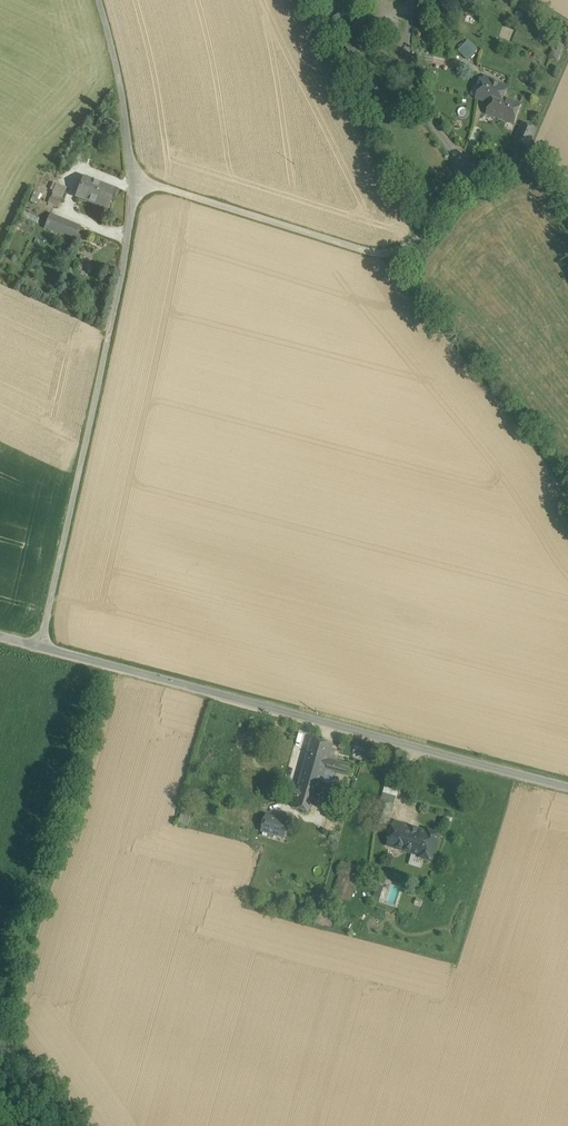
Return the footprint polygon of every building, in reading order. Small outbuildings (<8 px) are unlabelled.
[(347,14),(332,23),(333,25),(348,16),(347,14)] [(351,20),(335,29),(336,31),(352,22),(351,20)] [(459,50),(469,60),(479,49),(469,40),(459,50)] [(507,88),(486,80),(483,88),(481,87),(477,99),(491,104),(494,95),(503,98),(507,88)] [(503,98),(494,95),(491,104),(487,114),(514,124),(521,105),(503,98)] [(537,130),(523,124),(515,143),(529,148),(537,130)] [(114,190),(84,179),(77,197),(107,209),(114,190)] [(41,192),(35,189),(30,200),(36,203),(41,192)] [(50,198),(46,206),(51,208),(55,200),(50,198)] [(82,228),(50,215),(45,228),(77,240),(82,228)] [(116,243),(82,229),(82,228),(77,240),(73,249),(108,264),(116,243)] [(36,254),(33,260),(34,261),(31,269),(37,271),(40,263),(38,262),(41,256),(36,254)] [(333,745),(312,739),(305,764),(326,770),(329,759),(333,745)] [(355,766),(329,759),(326,770),(352,777),(355,766)] [(326,770),(305,764),(294,804),(306,808),(312,789),(320,791),(326,770)] [(394,806),(381,802),(375,821),(388,825),(394,806)] [(288,823),(267,817),(263,831),(284,838),(288,823)] [(428,833),(396,823),(388,846),(420,856),(420,858),(430,861),(439,835),(428,831),(428,833)] [(342,900),(333,897),(331,904),(340,906),(342,900)]
